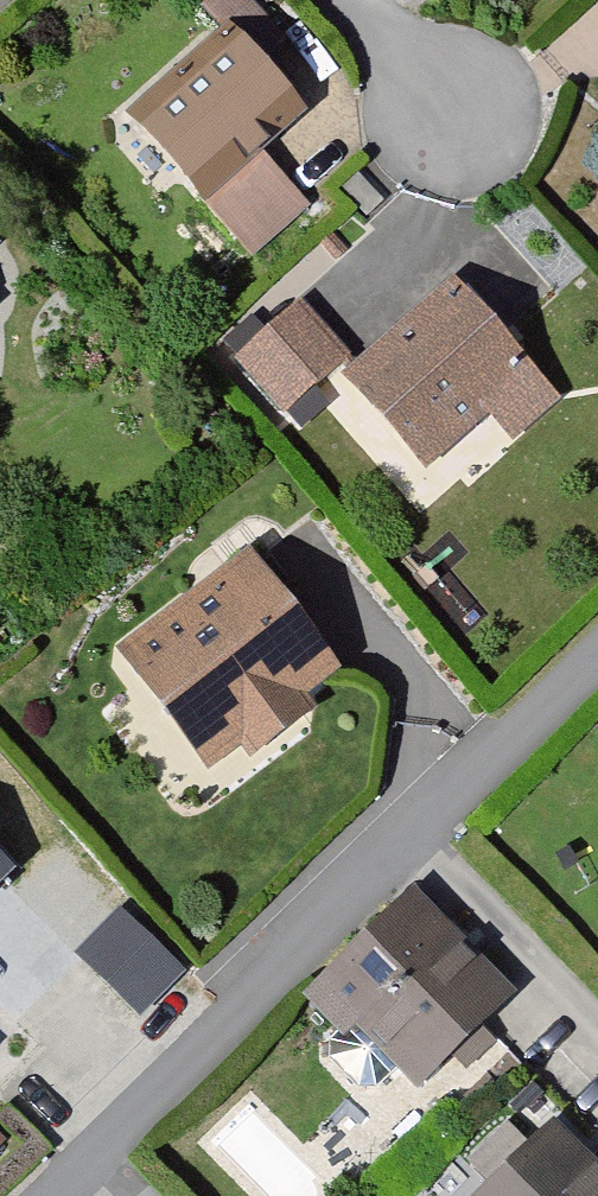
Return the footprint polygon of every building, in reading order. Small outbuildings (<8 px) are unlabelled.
[(140,104),(260,246),(316,199),(271,155),(325,113),(276,51),(301,31),(273,0),(216,0),(240,20),(140,104)] [(14,231),(0,216),(0,240),(14,231)] [(464,273),(366,363),(448,456),(504,403),(528,424),(563,389),(464,273)] [(307,303),(239,349),(296,399),(360,346),(307,303)] [(251,550),(129,645),(223,755),(351,666),(251,550)] [(35,878),(0,842),(0,912),(35,878)] [(417,884),(317,983),(360,1025),(377,1023),(432,1079),(529,983),(417,884)] [(70,953),(137,1018),(184,970),(116,905),(70,953)] [(480,1195),(597,1195),(597,1148),(565,1117),(480,1195)]
